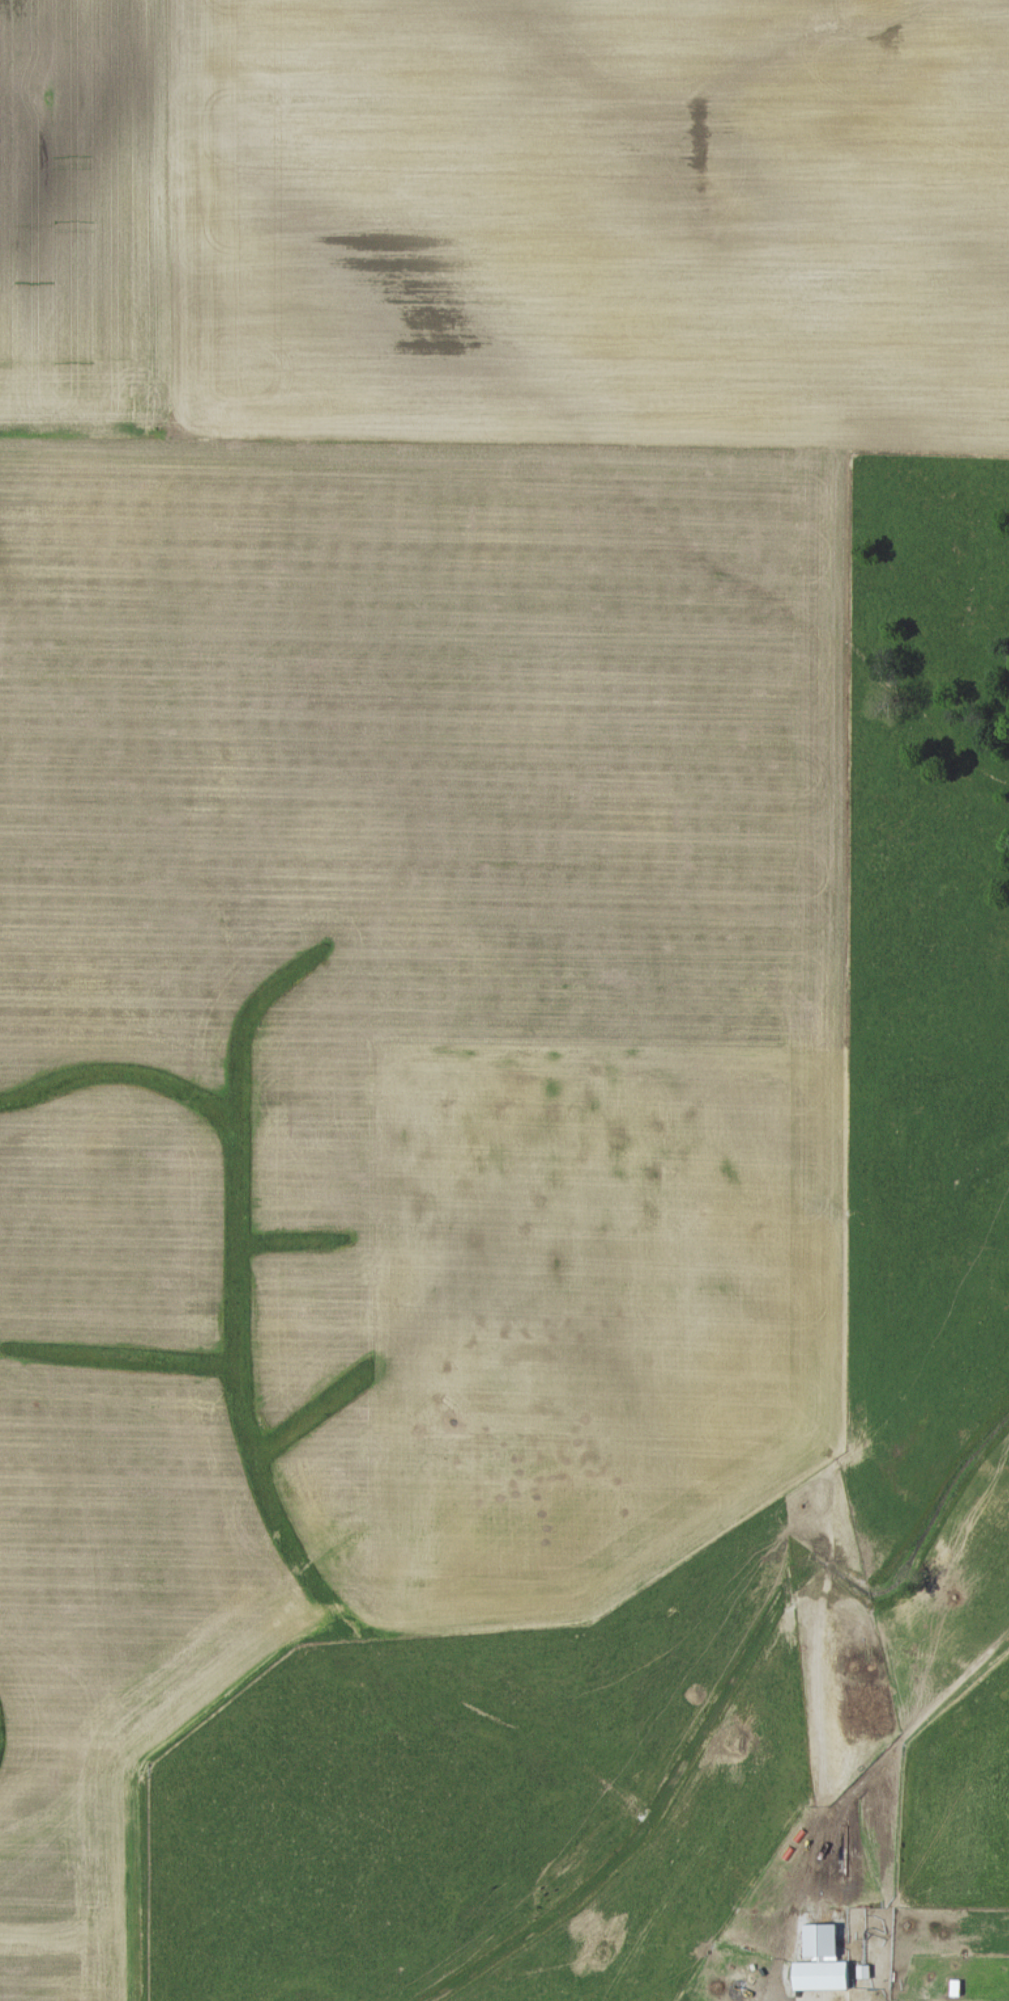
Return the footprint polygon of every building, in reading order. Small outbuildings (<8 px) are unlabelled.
[(803,1924),(803,1960),(792,1960),(793,1989),(847,1989),(847,1961),(836,1961),(836,1924),(803,1924)] [(857,1977),(869,1978),(869,1965),(857,1965),(857,1977)]
